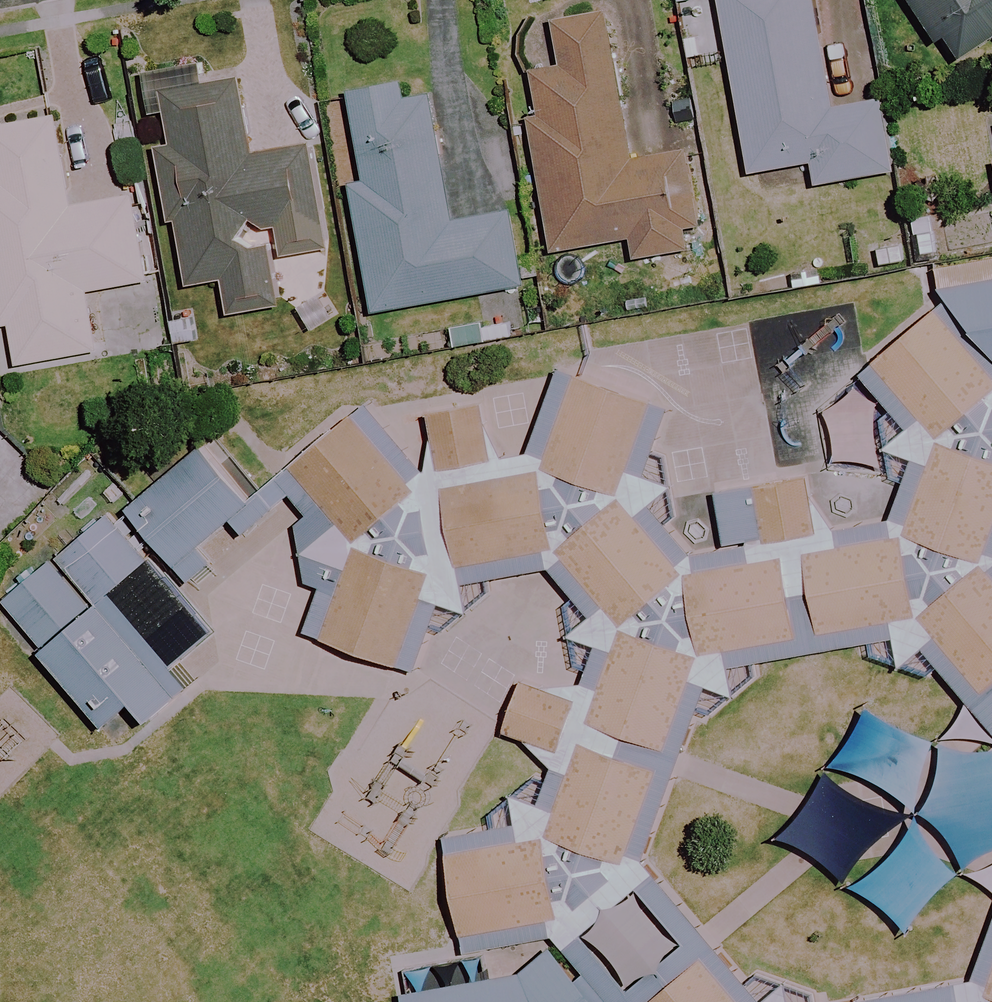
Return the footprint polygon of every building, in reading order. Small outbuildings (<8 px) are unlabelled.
[(809,0),(713,0),(747,175),(811,162),(816,186),(890,171),(876,98),(829,107),(809,0)] [(933,37),(939,34),(957,63),(991,41),(991,0),(910,0),(933,37)] [(630,162),(603,13),(523,27),(538,107),(525,110),(550,253),(629,239),(633,260),(687,250),(683,228),(696,225),(683,152),(630,162)] [(423,76),(347,90),(364,184),(350,187),(372,312),(522,285),(509,211),(449,222),(423,76)] [(281,260),(326,253),(309,147),(251,157),(239,83),(157,96),(187,286),(222,281),(228,316),(275,308),(266,250),(248,253),(244,224),(261,222),(263,236),(277,234),(281,260)] [(52,118),(0,128),(0,324),(8,322),(17,365),(96,351),(85,292),(145,281),(130,197),(69,208),(52,118)] [(945,315),(887,364),(945,431),(991,390),(991,369),(945,315)] [(656,395),(585,370),(551,464),(622,489),(656,395)] [(498,462),(489,404),(438,413),(447,470),(498,462)] [(418,489),(360,423),(303,472),(360,538),(418,489)] [(262,498),(208,436),(133,501),(187,563),(262,498)] [(550,474),(454,487),(464,559),(560,546),(550,474)] [(815,476),(726,490),(734,545),(824,531),(815,476)] [(688,576),(627,505),(570,553),(631,624),(688,576)] [(219,642),(118,514),(11,599),(112,726),(219,642)] [(814,553),(826,630),(920,615),(908,538),(814,553)] [(440,577),(371,549),(336,635),(405,663),(440,577)] [(801,635),(788,560),(698,575),(711,650),(801,635)] [(991,572),(934,621),(991,688),(991,687),(991,573),(991,572)] [(565,727),(639,754),(672,665),(598,638),(565,727)] [(555,706),(497,685),(479,734),(537,755),(555,706)] [(632,772),(560,745),(528,831),(600,857),(632,772)] [(520,842),(424,857),(436,934),(532,919),(520,842)] [(566,954),(540,976),(414,993),(415,1001),(606,1001),(566,954)] [(714,954),(657,1001),(658,1001),(755,1001),(714,954)]
